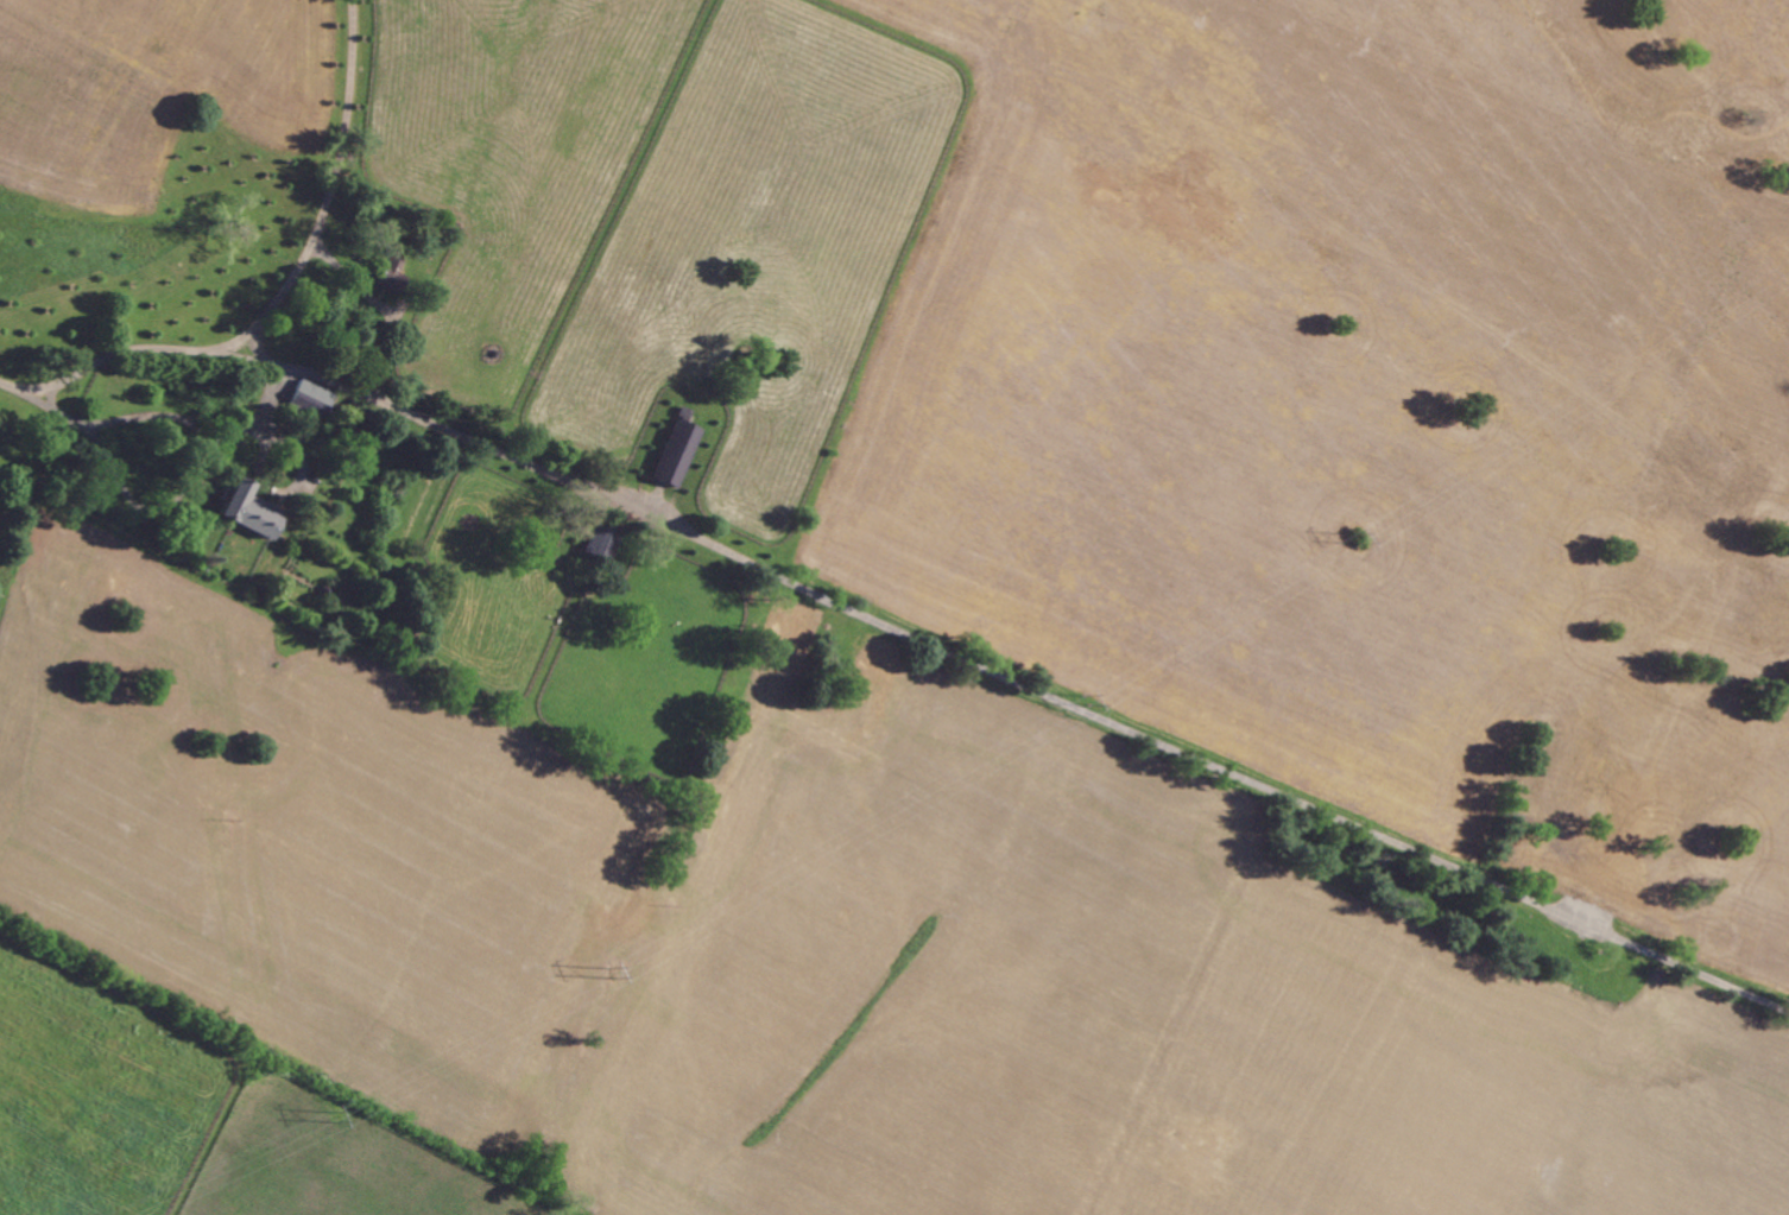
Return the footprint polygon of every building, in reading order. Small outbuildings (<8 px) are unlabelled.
[(401,279),(384,272),(378,285),(395,292),(401,279)] [(289,402),(321,416),(332,393),(299,378),(289,402)] [(651,476),(678,487),(702,428),(676,417),(651,476)] [(218,514),(272,538),(284,511),(247,495),(253,481),(236,473),(218,514)] [(612,527),(594,521),(584,549),(612,559),(620,536),(610,532),(612,527)]
